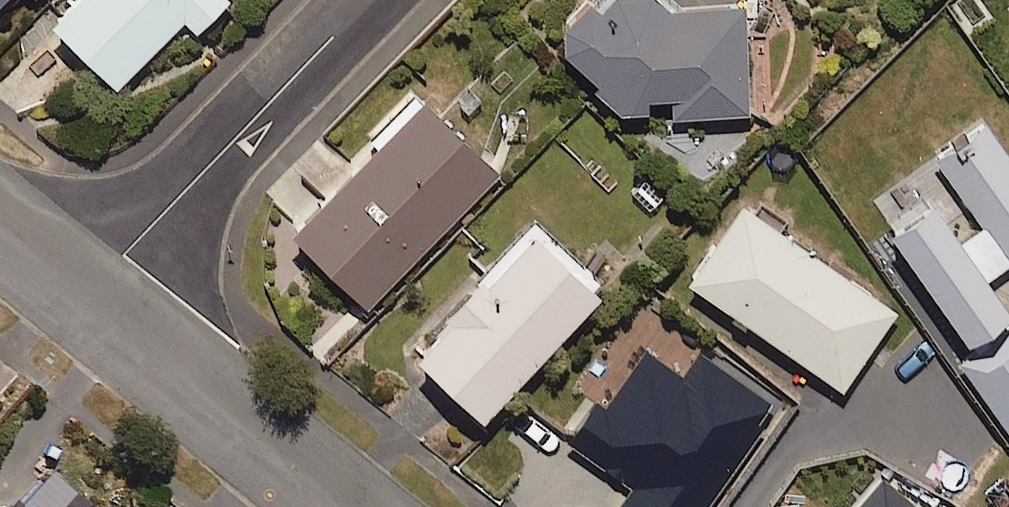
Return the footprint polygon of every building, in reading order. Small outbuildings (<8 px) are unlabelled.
[(55,20),(119,84),(186,16),(198,29),(227,0),(76,0),(55,20)] [(613,8),(582,9),(567,24),(568,48),(602,74),(602,94),(624,111),(653,109),(652,95),(688,93),(677,115),(754,111),(748,1),(674,4),(671,0),(612,0),(613,8)] [(427,98),(416,87),(369,134),(381,145),(296,231),(370,304),(501,171),(427,98)] [(986,121),(936,156),(984,225),(964,238),(937,200),(895,229),(973,341),(1008,315),(1008,303),(991,277),(1008,265),(1008,153),(986,121)] [(899,310),(744,203),(691,280),(845,387),(899,310)] [(606,289),(534,222),(450,312),(456,318),(422,355),(487,416),(606,289)] [(645,348),(608,402),(602,398),(571,442),(636,486),(622,506),(705,506),(775,405),(700,354),(686,375),(645,348)] [(973,378),(1008,427),(1008,352),(973,378)] [(50,467),(13,506),(92,506),(50,467)] [(882,475),(855,506),(921,506),(882,475)]
